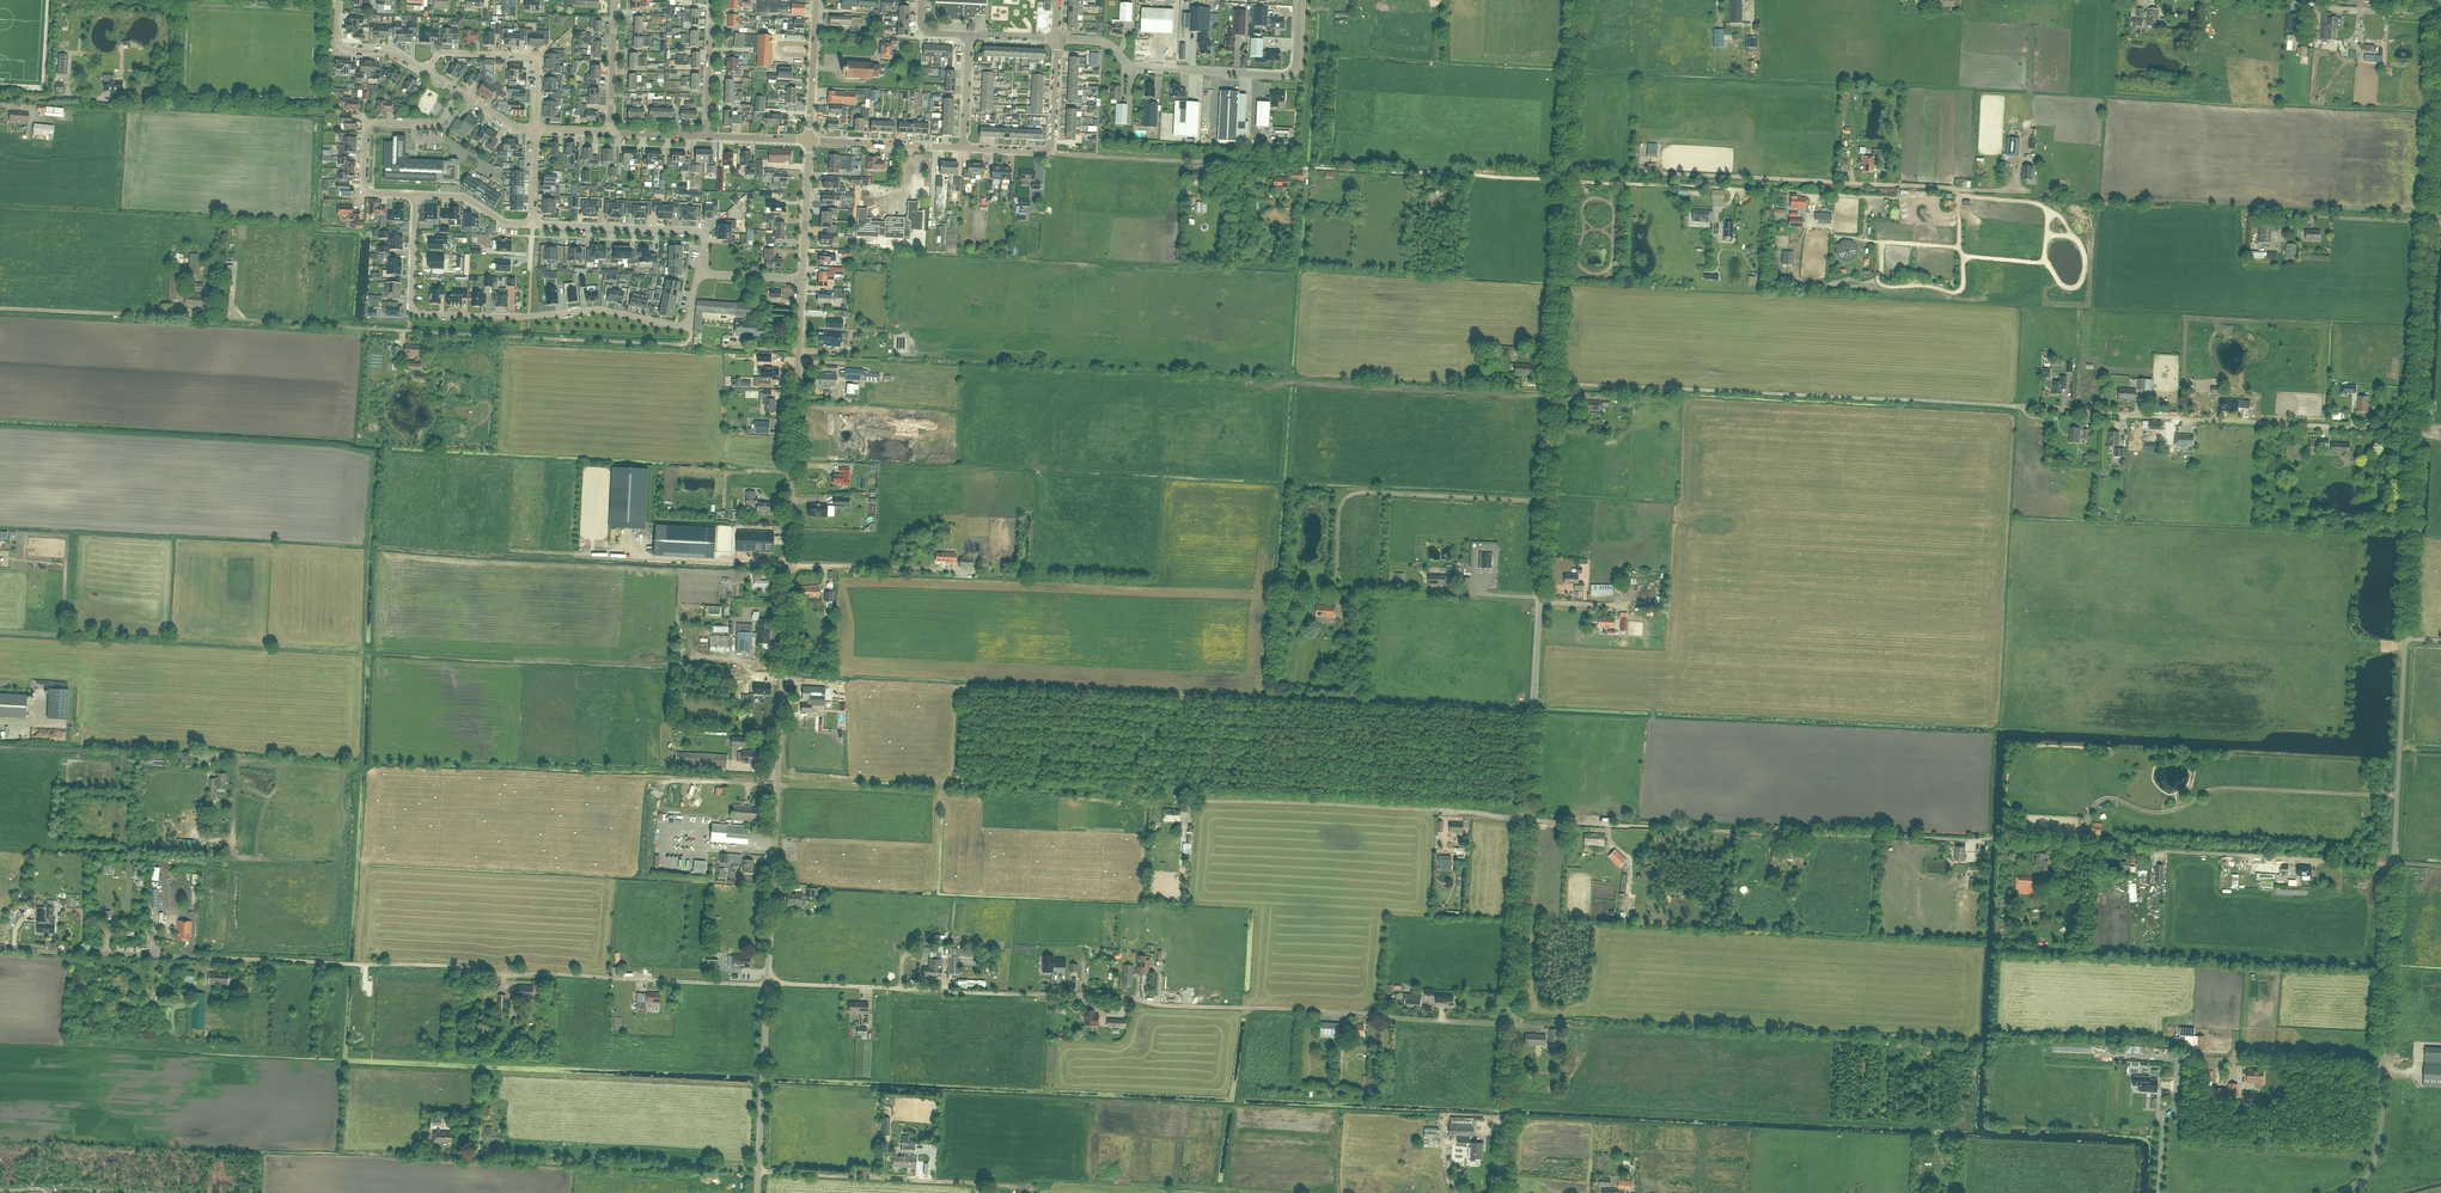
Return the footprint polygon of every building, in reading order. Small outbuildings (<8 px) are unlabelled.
[(448,9),(449,0),(430,0),(430,3),(434,4),(434,8),(448,9)] [(502,0),(501,6),(496,5),(496,14),(498,14),(498,17),(505,17),(505,13),(508,14),(508,16),(515,17),(516,7),(510,7),(510,1),(502,0)] [(544,0),(549,1),(549,0),(534,0),(534,2),(526,2),(526,10),(539,10),(539,6),(544,6),(544,0)] [(563,9),(573,9),(573,5),(575,5),(575,6),(598,7),(599,0),(563,0),(563,9)] [(789,9),(789,14),(805,14),(805,2),(780,0),(759,0),(758,15),(772,16),(772,12),(777,13),(777,12),(782,13),(782,8),(789,9)] [(876,8),(876,0),(843,0),(843,3),(842,3),(842,10),(851,11),(851,10),(852,10),(852,7),(856,7),(856,6),(876,8)] [(935,3),(938,4),(937,16),(950,17),(950,19),(951,20),(968,21),(969,20),(969,18),(975,18),(975,15),(985,15),(986,6),(986,2),(987,0),(936,0),(935,3)] [(1730,23),(1742,23),(1742,2),(1741,2),(1741,0),(1731,0),(1731,7),(1730,7),(1730,23)] [(650,3),(632,2),(632,10),(640,10),(640,6),(655,7),(655,3),(650,3)] [(1120,25),(1111,24),(1111,34),(1118,34),(1118,35),(1124,35),(1124,21),(1132,22),(1133,4),(1121,3),(1120,25)] [(1079,6),(1070,6),(1069,13),(1079,14),(1079,13),(1079,8),(1083,8),(1084,5),(1083,5),(1079,5),(1079,6)] [(896,10),(899,10),(899,14),(909,15),(910,7),(899,7),(896,7),(896,10)] [(1211,14),(1211,8),(1191,7),(1191,14),(1185,13),(1184,28),(1190,29),(1190,32),(1199,32),(1199,44),(1202,44),(1201,54),(1210,55),(1211,42),(1208,42),(1208,33),(1210,33),(1210,22),(1219,23),(1219,14),(1211,14)] [(1142,8),(1141,32),(1173,34),(1174,10),(1142,8)] [(1267,26),(1267,23),(1272,23),(1272,28),(1280,28),(1280,29),(1285,30),(1286,26),(1285,26),(1285,19),(1272,19),(1268,19),(1268,8),(1254,8),(1253,26),(1267,26)] [(2148,21),(2158,22),(2159,9),(2148,9),(2148,21)] [(681,14),(681,17),(699,18),(699,10),(692,10),(691,14),(681,14)] [(1245,35),(1246,17),(1246,11),(1234,10),(1233,31),(1229,31),(1228,38),(1226,38),(1225,52),(1235,52),(1235,38),(1235,35),(1245,35)] [(2187,12),(2186,19),(2193,20),(2194,13),(2187,12)] [(909,22),(909,15),(899,14),(889,13),(888,17),(898,17),(898,21),(909,22)] [(1078,21),(1078,20),(1079,16),(1083,16),(1083,13),(1079,13),(1079,14),(1069,13),(1069,21),(1078,21)] [(2322,13),(2321,26),(2322,26),(2328,26),(2337,27),(2338,18),(2331,18),(2331,16),(2329,14),(2322,13)] [(830,16),(829,25),(837,25),(837,28),(841,29),(842,27),(851,28),(850,31),(860,32),(861,18),(851,18),(851,15),(843,14),(843,16),(831,15),(831,16),(830,16)] [(346,23),(346,27),(359,27),(359,23),(363,23),(364,17),(356,16),(356,20),(347,20),(347,23),(346,23)] [(1048,16),(1040,16),(1040,30),(1049,29),(1048,16)] [(2300,35),(2301,17),(2289,16),(2288,34),(2300,35)] [(647,22),(643,22),(643,18),(635,17),(635,25),(643,26),(645,26),(647,26),(652,26),(652,22),(647,21),(647,22)] [(699,26),(699,18),(681,17),(681,18),(679,18),(679,22),(691,22),(691,26),(699,26)] [(595,33),(602,33),(602,23),(603,23),(602,23),(602,22),(597,22),(597,18),(591,18),(591,24),(595,24),(595,33)] [(1078,21),(1069,21),(1069,29),(1078,29),(1078,23),(1083,23),(1083,21),(1078,20),(1078,21)] [(794,21),(787,21),(787,30),(794,31),(794,28),(804,29),(804,21),(794,21)] [(438,37),(438,30),(439,23),(433,22),(433,30),(421,29),(420,43),(429,43),(430,37),(438,37)] [(405,42),(405,29),(402,29),(402,23),(395,23),(394,33),(398,33),(398,42),(405,42)] [(381,39),(382,27),(378,27),(378,24),(371,24),(371,32),(374,32),(374,39),(381,39)] [(405,29),(405,42),(412,42),(412,33),(416,34),(417,24),(409,24),(409,29),(405,29)] [(385,27),(382,27),(381,39),(388,39),(388,32),(392,32),(392,25),(385,25),(385,27)] [(635,33),(642,33),(643,26),(635,25),(635,33)] [(2337,27),(2328,26),(2322,26),(2321,39),(2336,40),(2337,27)] [(359,27),(346,27),(346,31),(347,31),(347,34),(355,34),(355,38),(363,38),(363,32),(358,31),(359,27)] [(458,38),(458,30),(453,30),(453,29),(443,29),(442,43),(452,44),(452,39),(454,38),(458,38)] [(513,46),(513,34),(508,34),(508,29),(502,29),(501,37),(506,37),(506,46),(513,46)] [(531,47),(536,47),(537,34),(533,34),(533,29),(526,29),(526,38),(530,38),(529,46),(531,46),(531,47)] [(537,34),(536,47),(542,47),(544,47),(544,39),(549,39),(549,31),(537,30),(537,34)] [(1724,30),(1714,30),(1714,48),(1724,48),(1724,30)] [(479,41),(479,32),(473,32),(473,31),(465,31),(464,44),(472,45),(473,41),(479,41)] [(691,31),(690,39),(698,39),(698,31),(691,31)] [(494,45),(495,33),(485,33),(484,45),(494,45)] [(650,37),(642,36),(642,33),(635,33),(634,41),(652,42),(652,36),(650,36),(650,37)] [(758,54),(757,67),(770,68),(771,44),(772,44),(772,39),(772,36),(759,35),(759,36),(744,35),(744,34),(735,34),(734,48),(743,49),(743,47),(755,48),(755,54),(758,54)] [(1757,37),(1747,37),(1747,48),(1757,49),(1757,37)] [(591,45),(590,50),(601,50),(602,42),(595,42),(595,39),(584,38),(584,43),(591,43),(591,42),(592,42),(592,45),(591,45)] [(891,38),(891,44),(881,44),(880,58),(891,59),(897,59),(897,53),(892,52),(892,44),(897,45),(898,39),(891,38)] [(698,39),(690,39),(686,39),(680,39),(680,43),(690,44),(690,47),(698,48),(698,39)] [(1252,39),(1251,57),(1263,57),(1267,57),(1267,60),(1275,60),(1276,61),(1278,61),(1279,60),(1280,61),(1281,51),(1268,51),(1263,51),(1263,40),(1252,39)] [(652,42),(634,41),(634,49),(642,49),(642,47),(654,47),(654,42),(652,42)] [(902,53),(907,52),(907,56),(912,55),(912,44),(906,44),(906,47),(902,47),(902,53)] [(931,57),(931,45),(928,45),(924,45),(923,63),(926,63),(926,59),(926,57),(931,57)] [(940,58),(945,58),(946,45),(942,45),(942,46),(938,46),(938,63),(941,64),(941,60),(940,60),(940,58)] [(1147,50),(1141,50),(1141,46),(1136,46),(1135,56),(1147,56),(1147,50)] [(983,56),(983,61),(986,61),(986,56),(991,57),(992,57),(992,47),(984,47),(984,56),(983,56)] [(1000,48),(992,47),(992,57),(991,57),(990,61),(993,61),(994,57),(998,57),(999,57),(1000,48)] [(1007,48),(1000,48),(999,57),(998,57),(998,62),(1001,62),(1001,57),(1006,58),(1007,58),(1007,48)] [(1014,58),(1015,49),(1007,48),(1007,58),(1006,58),(1006,62),(1008,62),(1009,58),(1013,58),(1014,58)] [(1022,49),(1015,49),(1014,58),(1013,58),(1013,62),(1014,62),(1014,66),(1013,69),(1016,69),(1016,58),(1021,58),(1022,58),(1022,49)] [(1030,59),(1030,49),(1022,49),(1022,58),(1021,58),(1021,63),(1024,63),(1024,58),(1029,59),(1030,59)] [(1038,50),(1030,49),(1030,59),(1029,59),(1028,63),(1031,63),(1031,59),(1036,59),(1037,59),(1038,50)] [(546,54),(546,62),(559,62),(559,59),(564,59),(565,50),(556,50),(556,55),(546,54)] [(601,59),(601,50),(590,50),(590,55),(594,56),(594,58),(601,59)] [(1037,59),(1036,59),(1036,63),(1039,64),(1039,59),(1045,59),(1045,50),(1038,50),(1037,59)] [(689,57),(689,60),(689,61),(700,61),(701,53),(693,53),(693,58),(689,57)] [(1099,65),(1099,54),(1090,53),(1090,65),(1099,65)] [(655,58),(638,57),(638,54),(630,54),(630,62),(652,63),(652,62),(655,62),(655,58)] [(60,55),(58,74),(66,75),(67,56),(60,55)] [(727,59),(726,65),(739,66),(739,59),(742,59),(742,56),(733,55),(733,59),(727,59)] [(1080,66),(1080,65),(1080,60),(1084,60),(1085,58),(1080,57),(1080,58),(1071,58),(1070,66),(1080,66)] [(336,70),(342,70),(342,75),(350,75),(351,73),(355,73),(356,65),(351,64),(351,60),(351,61),(337,60),(336,70)] [(686,65),(692,65),(692,69),(700,69),(700,61),(689,61),(689,60),(687,60),(687,61),(682,60),(676,60),(676,65),(686,66),(686,65)] [(368,74),(369,61),(361,61),(361,70),(356,70),(356,78),(364,78),(364,74),(368,74)] [(368,79),(371,79),(380,79),(380,67),(380,68),(380,71),(375,71),(376,62),(369,61),(368,74),(368,79)] [(844,67),(842,67),(842,73),(843,73),(843,75),(846,76),(846,78),(861,79),(861,81),(866,81),(866,79),(871,80),(871,78),(879,78),(884,78),(885,67),(880,67),(880,66),(872,66),(872,64),(867,63),(867,61),(862,61),(862,63),(847,62),(847,65),(844,65),(844,67)] [(455,78),(457,73),(463,77),(467,71),(467,66),(462,63),(460,66),(454,62),(447,73),(455,78)] [(559,66),(559,62),(546,62),(546,69),(551,69),(551,74),(564,74),(564,66),(559,66)] [(652,66),(652,63),(630,62),(629,70),(637,70),(637,67),(650,67),(650,66),(652,66)] [(516,76),(517,64),(510,64),(510,76),(506,76),(506,80),(513,80),(513,76),(516,76)] [(527,73),(523,73),(523,65),(517,64),(516,76),(520,77),(519,80),(526,81),(527,73)] [(739,68),(739,66),(726,65),(726,72),(733,72),(732,76),(742,76),(742,68),(739,68)] [(1080,66),(1070,66),(1070,73),(1079,74),(1079,72),(1080,68),(1084,68),(1084,65),(1080,65),(1080,66)] [(592,66),(591,72),(590,72),(587,75),(587,76),(585,76),(585,83),(596,84),(597,79),(600,80),(601,67),(592,66)] [(381,70),(381,78),(386,78),(394,83),(401,72),(400,72),(400,71),(398,69),(397,70),(393,67),(391,70),(381,70)] [(778,78),(791,78),(792,68),(779,67),(778,78)] [(483,75),(477,72),(472,68),(463,82),(470,86),(474,80),(478,82),(483,75)] [(983,72),(982,80),(994,81),(994,73),(983,72)] [(1079,74),(1070,73),(1070,81),(1079,81),(1079,80),(1079,75),(1084,76),(1084,73),(1079,72),(1079,74)] [(687,82),(692,82),(699,82),(700,74),(692,74),(692,78),(682,77),(681,82),(687,82)] [(1032,83),(1043,83),(1044,75),(1032,74),(1032,83)] [(104,79),(104,91),(123,91),(123,83),(114,83),(114,76),(102,75),(102,79),(104,79)] [(485,95),(491,85),(488,83),(490,79),(484,75),(479,84),(482,86),(478,91),(485,95)] [(545,79),(545,86),(561,86),(561,83),(562,83),(563,75),(554,75),(554,79),(545,79)] [(637,83),(637,75),(629,75),(629,83),(637,83)] [(418,89),(415,87),(417,83),(410,78),(403,88),(408,91),(406,94),(413,98),(418,89)] [(726,80),(726,88),(733,88),(743,89),(743,88),(745,88),(745,85),(743,85),(743,84),(734,83),(734,80),(726,80)] [(993,89),(994,81),(982,80),(982,88),(993,89)] [(1079,81),(1070,81),(1069,88),(1079,89),(1079,88),(1079,83),(1083,83),(1083,80),(1079,80),(1079,81)] [(692,82),(691,90),(699,90),(699,82),(692,82)] [(491,85),(485,95),(491,99),(494,94),(497,96),(503,87),(497,83),(494,87),(491,85)] [(637,83),(629,83),(629,91),(636,91),(637,87),(651,88),(651,84),(646,83),(641,83),(637,83)] [(1032,83),(1031,91),(1043,91),(1043,83),(1032,83)] [(1145,85),(1143,89),(1146,90),(1145,97),(1146,97),(1145,103),(1144,127),(1157,127),(1158,106),(1154,103),(1150,103),(1150,97),(1155,97),(1155,91),(1155,84),(1146,84),(1146,85),(1145,85)] [(1175,114),(1174,136),(1198,137),(1200,104),(1200,102),(1184,102),(1184,96),(1186,96),(1186,89),(1180,88),(1180,85),(1171,84),(1171,86),(1169,86),(1169,90),(1170,90),(1170,97),(1177,97),(1177,101),(1176,101),(1175,114)] [(526,91),(520,91),(520,87),(509,86),(508,90),(514,91),(513,99),(525,99),(526,91)] [(561,90),(561,86),(545,86),(545,93),(554,93),(554,97),(562,98),(562,90),(561,90)] [(1120,100),(1121,87),(1112,87),(1111,100),(1117,100),(1117,104),(1116,123),(1127,124),(1128,105),(1120,104),(1120,100)] [(733,88),(726,88),(725,96),(733,96),(736,96),(736,94),(733,94),(733,88)] [(778,95),(796,96),(797,89),(787,88),(787,93),(778,92),(778,95)] [(857,88),(857,92),(844,91),(844,92),(829,91),(828,103),(856,105),(856,101),(858,101),(858,96),(866,96),(865,108),(869,108),(869,100),(870,89),(857,88)] [(993,97),(993,89),(982,88),(981,96),(993,97)] [(1079,89),(1069,88),(1069,96),(1078,96),(1078,95),(1078,90),(1083,91),(1083,88),(1079,88),(1079,89)] [(1239,104),(1239,94),(1239,92),(1232,91),(1232,89),(1229,89),(1229,91),(1221,91),(1219,127),(1238,128),(1238,122),(1238,116),(1239,110),(1239,104)] [(878,91),(871,90),(870,101),(878,102),(878,91)] [(1031,99),(1043,99),(1043,91),(1031,91),(1031,99)] [(1258,101),(1257,126),(1269,127),(1270,107),(1272,107),(1272,108),(1278,108),(1278,101),(1280,101),(1280,102),(1281,103),(1283,103),(1284,102),(1284,101),(1285,101),(1286,92),(1272,92),(1272,101),(1273,101),(1272,105),(1270,104),(1270,102),(1258,101)] [(1239,94),(1239,104),(1247,104),(1247,94),(1239,94)] [(795,104),(796,96),(778,95),(778,98),(786,99),(786,104),(795,104)] [(1078,96),(1069,96),(1068,104),(1078,104),(1078,98),(1083,98),(1083,95),(1078,95),(1078,96)] [(658,99),(658,117),(665,117),(666,109),(660,109),(660,105),(662,105),(663,96),(658,96),(658,99)] [(733,104),(733,96),(725,96),(725,104),(733,104)] [(755,112),(763,112),(764,97),(755,96),(755,112)] [(981,96),(981,104),(993,105),(993,97),(981,96)] [(599,105),(599,97),(589,97),(589,105),(599,105)] [(674,110),(669,109),(669,105),(670,105),(671,97),(667,97),(666,100),(666,109),(665,117),(673,117),(674,110)] [(544,102),(544,110),(557,110),(558,106),(561,106),(561,98),(553,98),(552,102),(544,102)] [(355,100),(347,100),(347,99),(340,99),(340,105),(346,105),(346,110),(351,110),(359,110),(360,101),(355,101),(355,100)] [(650,116),(658,117),(658,99),(654,99),(654,105),(655,105),(654,109),(650,109),(650,116)] [(1031,99),(1031,107),(1042,107),(1043,99),(1031,99)] [(633,104),(632,109),(629,109),(628,117),(636,117),(637,100),(632,100),(632,104),(633,104)] [(637,100),(636,117),(644,117),(645,110),(640,109),(640,105),(641,105),(642,100),(637,100)] [(376,110),(376,113),(377,114),(376,116),(386,116),(386,112),(387,112),(388,111),(388,110),(393,111),(392,112),(393,112),(393,102),(387,102),(377,101),(377,109),(376,110)] [(437,103),(431,113),(438,117),(444,107),(437,103)] [(510,103),(510,109),(513,109),(513,115),(525,115),(525,107),(517,107),(517,103),(510,103)] [(576,108),(575,116),(582,116),(581,121),(586,121),(596,121),(596,113),(587,113),(587,105),(579,104),(579,108),(576,108)] [(992,113),(993,105),(981,104),(981,112),(992,113)] [(1088,113),(1092,113),(1092,108),(1093,108),(1093,111),(1097,111),(1097,108),(1097,104),(1088,104),(1088,113)] [(37,112),(39,112),(39,115),(63,117),(64,109),(45,107),(38,106),(37,112)] [(830,113),(846,114),(846,107),(831,106),(830,113)] [(1042,115),(1042,107),(1031,107),(1030,115),(1042,115)] [(1077,118),(1077,116),(1077,112),(1082,112),(1082,109),(1077,109),(1077,110),(1068,109),(1068,117),(1077,118)] [(557,114),(557,110),(544,110),(544,117),(550,118),(550,122),(560,122),(561,115),(557,114)] [(9,121),(27,123),(28,113),(10,111),(9,121)] [(689,119),(689,111),(681,111),(681,119),(689,119)] [(689,111),(689,119),(697,119),(697,112),(689,111)] [(735,119),(735,116),(732,116),(732,111),(725,111),(724,119),(735,119)] [(766,125),(775,126),(776,126),(777,114),(767,114),(767,116),(764,116),(763,117),(763,122),(766,123),(766,125)] [(788,115),(777,114),(776,126),(775,126),(775,130),(778,130),(778,126),(787,126),(788,115)] [(342,115),(341,123),(345,123),(345,129),(356,129),(357,121),(352,120),(351,120),(351,116),(352,116),(342,115)] [(855,119),(854,131),(863,132),(864,121),(868,122),(868,115),(861,115),(861,119),(855,119)] [(457,120),(451,129),(464,137),(469,128),(473,130),(478,121),(473,118),(472,118),(468,116),(463,123),(462,122),(461,123),(457,120)] [(1077,125),(1077,124),(1077,120),(1081,120),(1082,117),(1077,116),(1077,118),(1068,117),(1067,125),(1077,125)] [(735,119),(724,119),(724,127),(732,127),(732,124),(741,124),(742,120),(737,119),(735,119)] [(828,129),(838,129),(838,120),(828,119),(828,129)] [(924,124),(921,124),(921,134),(928,135),(929,119),(924,119),(924,124)] [(996,129),(995,138),(1003,138),(1003,129),(1002,129),(998,129),(998,124),(999,124),(999,122),(996,122),(996,124),(995,124),(995,128),(996,129)] [(1238,122),(1238,128),(1237,135),(1237,138),(1248,139),(1249,126),(1246,122),(1238,122)] [(988,128),(987,128),(982,128),(982,123),(980,123),(979,128),(980,128),(980,137),(988,138),(988,128)] [(34,124),(33,138),(52,140),(54,126),(34,124)] [(988,138),(995,138),(996,129),(995,128),(990,128),(990,124),(987,124),(987,128),(988,128),(988,138)] [(1003,138),(1010,139),(1011,129),(1010,129),(1010,125),(1005,125),(1002,124),(1002,129),(1003,129),(1003,138)] [(1076,133),(1076,132),(1077,127),(1081,127),(1081,124),(1077,124),(1077,125),(1067,125),(1067,132),(1076,133)] [(1011,129),(1010,139),(1018,139),(1018,130),(1017,130),(1013,129),(1013,125),(1010,125),(1010,129),(1011,129)] [(1018,139),(1025,139),(1026,130),(1025,130),(1020,130),(1020,125),(1017,125),(1017,130),(1018,130),(1018,139)] [(484,141),(491,131),(488,129),(489,128),(485,126),(481,133),(477,131),(472,139),(477,142),(479,142),(481,139),(484,141)] [(1026,130),(1025,139),(1033,140),(1034,130),(1032,130),(1028,130),(1028,126),(1025,126),(1025,130),(1026,130)] [(1033,126),(1032,130),(1034,130),(1033,140),(1041,140),(1041,127),(1041,126),(1033,126)] [(1219,127),(1219,134),(1237,135),(1238,128),(1219,127)] [(491,131),(484,141),(488,143),(486,146),(487,148),(492,151),(497,143),(493,141),(498,133),(494,131),(494,132),(491,131)] [(1076,133),(1067,132),(1067,140),(1076,141),(1076,135),(1081,135),(1081,132),(1076,132),(1076,133)] [(147,138),(152,139),(152,143),(166,144),(167,136),(156,136),(156,134),(148,133),(147,138)] [(343,145),(356,145),(356,138),(350,138),(350,133),(340,133),(340,141),(343,141),(343,145)] [(1088,142),(1096,142),(1096,137),(1091,137),(1092,134),(1086,134),(1086,137),(1088,137),(1088,142)] [(1237,138),(1237,135),(1219,134),(1218,141),(1248,143),(1248,139),(1237,138)] [(405,156),(406,136),(397,136),(397,137),(394,137),(394,142),(385,142),(384,168),(386,168),(386,171),(385,171),(384,180),(436,182),(437,173),(442,173),(442,171),(443,171),(444,162),(411,160),(411,158),(409,157),(407,156),(405,156)] [(2018,157),(2019,139),(2007,138),(2006,156),(2018,157)] [(511,157),(511,152),(511,140),(504,139),(504,148),(499,148),(499,156),(511,157)] [(518,140),(511,140),(511,152),(514,152),(514,157),(522,157),(522,149),(518,149),(518,140)] [(166,144),(152,143),(152,148),(147,148),(147,153),(155,154),(155,151),(166,152),(166,144)] [(549,143),(549,155),(555,156),(554,161),(562,161),(562,154),(558,154),(559,143),(549,143)] [(566,143),(566,155),(572,156),(571,165),(578,165),(578,150),(574,149),(575,144),(566,143)] [(355,152),(356,145),(343,145),(338,145),(338,151),(340,151),(339,156),(349,156),(349,152),(355,152)] [(584,148),(583,160),(588,160),(588,163),(597,164),(598,156),(592,156),(592,149),(584,148)] [(785,161),(791,161),(791,151),(789,151),(789,150),(780,150),(780,149),(769,149),(769,163),(781,163),(781,162),(785,162),(785,161)] [(603,161),(613,162),(613,155),(612,155),(612,150),(604,150),(603,161)] [(620,163),(624,164),(627,164),(627,160),(630,161),(631,151),(624,150),(624,156),(620,155),(620,163)] [(704,162),(705,151),(696,150),(696,165),(692,165),(692,173),(700,173),(700,162),(704,162)] [(1873,171),(1874,157),(1880,157),(1880,150),(1873,150),(1872,157),(1864,157),(1864,172),(1871,172),(1871,171),(1873,171)] [(637,151),(631,151),(630,161),(634,161),(634,164),(640,164),(641,156),(637,156),(637,151)] [(644,164),(648,165),(654,165),(654,162),(655,152),(648,151),(648,157),(644,156),(644,164)] [(705,151),(704,162),(708,163),(708,173),(715,173),(716,166),(712,166),(713,151),(705,151)] [(662,152),(655,152),(654,162),(657,162),(657,165),(665,165),(665,157),(661,157),(662,152)] [(668,165),(672,166),(675,166),(675,163),(678,163),(679,153),(672,152),(672,157),(668,157),(668,165)] [(751,152),(742,152),(741,166),(746,166),(746,173),(754,173),(755,164),(750,164),(751,152)] [(686,153),(679,153),(678,163),(682,163),(682,166),(689,166),(689,158),(685,158),(686,153)] [(724,166),(733,166),(733,153),(724,153),(724,166)] [(847,165),(851,165),(852,156),(829,155),(829,165),(843,165),(843,164),(847,164),(847,165)] [(343,164),(342,169),(355,169),(355,166),(356,166),(356,162),(350,162),(350,158),(353,158),(338,157),(338,164),(343,164)] [(885,170),(885,162),(880,161),(880,162),(877,162),(877,158),(867,157),(867,159),(867,160),(866,162),(867,163),(867,170),(876,170),(876,169),(885,170)] [(451,162),(444,162),(443,171),(442,171),(442,173),(437,173),(436,182),(457,183),(458,160),(451,159),(451,162)] [(943,174),(949,175),(950,162),(942,162),(941,162),(940,177),(937,177),(936,187),(930,187),(930,200),(942,200),(943,174)] [(957,163),(950,162),(949,175),(955,175),(954,186),(960,187),(961,178),(957,178),(958,163),(957,163)] [(976,175),(976,163),(969,163),(968,169),(964,169),(964,178),(970,178),(970,179),(976,180),(976,175)] [(984,164),(976,163),(976,175),(980,175),(980,178),(987,179),(988,170),(984,170),(984,164)] [(843,165),(829,165),(828,166),(828,168),(829,169),(829,173),(839,173),(839,170),(847,170),(851,170),(851,165),(847,165),(847,164),(843,164),(843,165)] [(2023,166),(2022,179),(2032,180),(2034,167),(2023,166)] [(1001,180),(1002,168),(992,167),(991,179),(1001,180)] [(608,177),(617,177),(617,168),(609,168),(608,177)] [(1002,168),(1001,180),(1011,180),(1011,168),(1002,168)] [(355,173),(355,169),(342,169),(342,173),(337,173),(337,181),(348,181),(348,176),(355,177),(355,173)] [(774,181),(787,182),(788,174),(773,173),(773,170),(775,170),(766,169),(766,177),(774,178),(774,181)] [(510,171),(510,179),(523,179),(523,171),(510,171)] [(544,183),(557,183),(557,179),(561,179),(562,171),(553,171),(553,175),(545,175),(545,182),(544,182),(544,183)] [(1032,190),(1040,190),(1040,182),(1034,182),(1035,171),(1029,171),(1021,171),(1021,180),(1032,181),(1032,190)] [(1192,179),(1193,179),(1192,183),(1193,184),(1197,184),(1197,183),(1197,180),(1204,181),(1205,172),(1193,172),(1192,179)] [(1292,181),(1303,181),(1304,172),(1292,172),(1292,181)] [(461,185),(468,189),(475,178),(468,174),(461,185)] [(164,187),(164,177),(150,176),(150,185),(147,185),(147,190),(154,190),(155,186),(164,187)] [(921,180),(921,176),(914,176),(914,188),(923,188),(924,180),(921,180)] [(837,188),(837,181),(837,178),(824,177),(824,184),(822,183),(822,187),(824,187),(824,188),(833,188),(837,188)] [(468,189),(474,194),(481,183),(475,178),(468,189)] [(1289,178),(1275,178),(1274,188),(1288,189),(1289,178)] [(510,187),(511,187),(523,187),(523,179),(510,179),(510,187)] [(338,183),(338,191),(342,191),(342,196),(354,197),(354,188),(349,188),(350,183),(338,183)] [(474,194),(481,198),(488,187),(481,183),(474,194)] [(557,183),(544,183),(543,190),(551,190),(551,195),(559,195),(560,188),(555,187),(556,183),(557,183)] [(481,198),(488,202),(495,191),(488,187),(481,198)] [(524,187),(523,187),(511,187),(511,195),(524,195),(524,187)] [(495,191),(488,202),(495,206),(502,195),(495,191)] [(845,196),(845,193),(837,193),(832,193),(832,197),(823,196),(822,205),(834,205),(834,200),(840,201),(840,196),(845,196)] [(511,195),(510,203),(523,203),(524,195),(511,195)] [(544,207),(557,207),(557,204),(560,204),(560,195),(551,195),(550,200),(544,199),(544,207)] [(1807,198),(1797,198),(1797,195),(1791,195),(1791,200),(1790,209),(1798,209),(1798,208),(1807,208),(1807,198)] [(590,216),(591,202),(587,202),(588,198),(579,198),(579,207),(583,207),(583,216),(583,217),(588,217),(588,216),(590,216)] [(591,202),(590,216),(592,216),(592,217),(597,218),(597,216),(598,216),(598,208),(602,208),(603,199),(594,198),(594,202),(591,202)] [(770,211),(786,212),(786,204),(780,204),(774,203),(775,200),(767,199),(766,208),(771,208),(770,211)] [(615,217),(616,203),(612,203),(612,202),(611,200),(605,200),(605,208),(608,208),(608,217),(609,217),(609,218),(610,218),(611,218),(612,218),(613,217),(615,217)] [(616,200),(616,203),(615,217),(618,217),(618,218),(619,219),(620,219),(621,218),(621,217),(622,217),(623,209),(626,209),(627,200),(616,200)] [(640,218),(641,206),(637,206),(637,201),(629,201),(629,208),(633,208),(633,218),(634,218),(635,219),(638,219),(639,218),(640,218)] [(665,219),(666,206),(662,206),(662,202),(654,201),(653,211),(658,211),(658,219),(659,219),(659,220),(663,220),(663,219),(665,219)] [(705,206),(705,218),(706,218),(707,220),(710,220),(712,219),(713,219),(713,211),(717,212),(718,202),(713,201),(713,207),(705,206)] [(641,206),(640,218),(641,218),(642,219),(645,219),(646,218),(647,218),(648,209),(652,209),(652,202),(644,202),(644,206),(641,206)] [(670,207),(666,206),(665,219),(668,219),(668,220),(672,220),(672,219),(673,219),(673,211),(678,212),(678,211),(678,202),(670,202),(670,207)] [(908,202),(908,211),(907,216),(904,218),(887,218),(885,220),(885,222),(871,221),(871,218),(867,218),(868,209),(858,209),(857,226),(857,225),(856,237),(878,238),(879,236),(884,236),(884,238),(910,239),(910,237),(910,230),(911,230),(911,233),(913,232),(913,230),(922,230),(923,211),(917,211),(918,202),(908,202)] [(1204,213),(1205,203),(1196,202),(1195,212),(1204,213)] [(370,203),(370,215),(378,215),(386,215),(386,207),(379,207),(379,203),(370,203)] [(523,203),(510,203),(510,211),(523,211),(523,203)] [(690,220),(690,206),(687,206),(688,204),(678,203),(678,211),(683,211),(683,220),(684,220),(684,221),(685,221),(686,221),(687,221),(687,220),(690,220)] [(284,204),(284,207),(276,207),(275,216),(288,217),(288,218),(294,218),(294,205),(284,204)] [(690,206),(690,220),(693,220),(693,221),(694,221),(695,222),(695,221),(696,220),(697,220),(697,212),(701,212),(702,204),(693,204),(693,206),(690,206)] [(388,220),(401,221),(404,221),(404,205),(394,205),(394,212),(393,213),(388,213),(388,220)] [(339,206),(338,215),(350,216),(350,219),(360,220),(360,211),(353,211),(353,206),(339,206)] [(425,214),(421,214),(420,222),(428,222),(429,219),(437,219),(438,207),(425,206),(425,214)] [(442,210),(441,218),(450,218),(450,220),(459,220),(459,207),(450,207),(450,211),(442,210)] [(557,211),(557,207),(544,207),(544,214),(551,214),(551,218),(559,219),(560,211),(557,211)] [(822,212),(821,220),(832,220),(832,216),(837,216),(837,209),(828,208),(828,213),(822,212)] [(1693,211),(1693,221),(1712,222),(1712,219),(1711,218),(1711,215),(1712,215),(1712,211),(1707,211),(1707,212),(1705,212),(1705,211),(1693,211)] [(472,213),(465,212),(464,224),(463,224),(463,231),(469,232),(469,230),(472,230),(473,227),(478,227),(479,218),(476,218),(476,217),(473,214),(472,214),(472,213)] [(1831,213),(1815,213),(1815,220),(1820,220),(1820,224),(1830,224),(1830,220),(1831,220),(1831,213)] [(775,231),(785,231),(785,223),(776,222),(776,223),(774,223),(774,216),(765,216),(765,223),(770,223),(770,231),(775,231)] [(718,230),(718,233),(731,233),(731,229),(735,230),(736,221),(725,220),(725,221),(727,221),(726,226),(718,225),(718,226),(717,226),(717,230),(718,230)] [(832,220),(821,220),(821,228),(828,228),(828,232),(838,233),(839,227),(838,226),(832,225),(832,220)] [(1733,223),(1724,223),(1724,237),(1732,237),(1733,223)] [(2258,242),(2271,243),(2272,225),(2260,224),(2258,242)] [(2321,231),(2306,230),(2306,241),(2320,241),(2321,231)] [(389,239),(389,243),(402,243),(403,236),(388,235),(388,232),(379,231),(379,239),(389,239)] [(775,231),(775,235),(767,235),(767,242),(775,243),(775,242),(774,242),(774,239),(775,239),(784,240),(785,231),(775,231)] [(731,233),(718,233),(718,235),(717,235),(717,239),(717,240),(725,240),(725,243),(723,243),(723,244),(735,244),(735,237),(732,237),(732,233),(731,233)] [(821,236),(820,245),(833,245),(833,243),(837,243),(838,233),(829,233),(829,236),(821,236)] [(430,240),(430,250),(443,251),(443,244),(447,245),(448,237),(437,237),(436,241),(430,240)] [(500,240),(497,240),(497,252),(511,252),(512,240),(507,240),(507,239),(500,239),(500,240)] [(402,250),(402,243),(389,243),(388,247),(379,246),(378,253),(387,253),(387,250),(402,250)] [(2286,258),(2295,259),(2296,244),(2287,243),(2286,258)] [(595,260),(598,260),(599,245),(594,245),(594,246),(592,246),(591,255),(587,255),(586,263),(595,263),(595,260)] [(604,246),(599,245),(598,260),(602,261),(602,263),(610,263),(611,256),(606,256),(606,247),(604,247),(604,246)] [(551,260),(551,248),(547,248),(547,246),(540,246),(540,265),(544,265),(544,260),(551,260)] [(551,248),(551,260),(557,260),(557,263),(561,263),(562,246),(555,246),(555,248),(551,248)] [(574,261),(575,249),(571,249),(571,247),(564,247),(564,263),(568,263),(568,261),(574,261)] [(575,249),(574,261),(581,261),(580,264),(585,264),(586,247),(579,247),(579,249),(575,249)] [(622,264),(623,248),(615,247),(614,256),(611,256),(610,263),(617,264),(618,259),(622,259),(622,264)] [(638,253),(638,257),(639,257),(639,262),(649,263),(649,262),(657,262),(657,255),(649,255),(649,249),(647,248),(647,247),(642,247),(642,248),(639,248),(639,253),(638,253)] [(631,248),(623,248),(622,264),(623,259),(627,260),(627,264),(634,264),(634,257),(631,257),(631,248)] [(764,249),(764,258),(766,258),(766,268),(773,268),(773,267),(782,267),(783,259),(774,259),(774,249),(764,249)] [(842,257),(848,257),(848,250),(838,249),(838,254),(843,254),(842,257)] [(835,254),(820,253),(820,261),(820,262),(821,262),(821,263),(822,263),(823,263),(823,262),(824,262),(824,261),(830,261),(834,261),(835,254)] [(192,276),(192,273),(195,273),(195,266),(197,266),(198,255),(190,254),(190,259),(189,259),(188,265),(188,275),(192,276)] [(387,262),(387,266),(401,267),(402,263),(401,263),(401,259),(392,259),(392,255),(383,254),(383,262),(387,262)] [(430,257),(429,269),(443,270),(444,257),(430,257)] [(511,262),(497,261),(496,271),(510,272),(511,262)] [(401,267),(387,266),(387,271),(383,270),(382,277),(392,278),(392,274),(401,275),(401,271),(401,267)] [(819,273),(819,280),(834,280),(834,274),(843,275),(843,269),(829,268),(828,273),(819,273)] [(169,300),(179,301),(180,277),(170,276),(169,300)] [(507,286),(512,287),(515,287),(516,278),(507,278),(507,286)] [(667,281),(665,288),(678,290),(679,283),(667,281)] [(386,297),(397,298),(400,298),(400,293),(400,284),(387,283),(386,297)] [(575,283),(564,284),(565,295),(567,295),(568,303),(578,302),(576,288),(575,288),(575,283)] [(607,301),(614,303),(617,291),(612,290),(613,286),(606,284),(604,292),(608,293),(607,301)] [(595,291),(586,292),(587,301),(595,300),(599,300),(598,291),(599,291),(599,286),(595,287),(595,291)] [(634,307),(638,307),(640,295),(636,294),(637,288),(630,287),(629,289),(628,296),(631,297),(629,306),(634,307)] [(431,305),(440,305),(440,296),(444,296),(445,289),(437,288),(437,292),(431,291),(431,297),(430,297),(430,301),(431,301),(431,305)] [(548,305),(557,304),(556,288),(546,289),(548,305)] [(622,292),(617,291),(614,303),(622,304),(624,296),(628,297),(628,296),(629,289),(622,288),(622,292)] [(665,288),(664,295),(676,297),(678,290),(665,288)] [(496,293),(495,307),(508,308),(508,293),(505,293),(505,289),(500,289),(500,293),(496,293)] [(770,298),(781,298),(781,290),(774,290),(774,289),(771,289),(770,298)] [(467,298),(468,291),(454,290),(453,295),(448,295),(448,305),(462,306),(462,298),(467,298)] [(640,295),(638,307),(641,308),(646,309),(648,300),(651,301),(653,292),(650,291),(649,293),(645,292),(645,296),(640,295)] [(843,299),(843,292),(834,292),(833,296),(831,296),(817,295),(817,303),(831,303),(831,300),(836,300),(836,298),(843,299)] [(482,293),(473,293),(472,306),(482,307),(482,303),(486,304),(486,296),(482,296),(482,293)] [(663,301),(675,304),(676,297),(664,295),(663,301)] [(663,301),(661,308),(673,311),(675,304),(663,301)] [(758,305),(697,301),(696,312),(758,316),(758,305)] [(396,303),(383,302),(383,311),(387,311),(387,316),(400,317),(400,308),(396,308),(396,303)] [(660,315),(672,318),(673,311),(661,308),(660,315)] [(843,320),(827,319),(826,328),(842,329),(843,320)] [(735,336),(747,337),(748,321),(736,320),(735,336)] [(758,321),(748,321),(747,337),(757,337),(757,336),(762,337),(762,336),(767,336),(767,328),(757,328),(758,321)] [(848,332),(827,330),(827,332),(818,331),(817,345),(824,346),(824,345),(827,345),(827,346),(841,347),(841,342),(847,342),(848,332)] [(886,331),(875,330),(874,339),(886,339),(886,331)] [(421,356),(422,346),(405,346),(405,356),(416,357),(416,356),(421,356)] [(758,354),(758,362),(771,362),(771,354),(758,354)] [(1535,376),(1535,366),(1516,364),(1515,374),(1535,376)] [(755,377),(754,386),(760,386),(770,387),(770,378),(772,378),(772,380),(778,380),(779,369),(760,368),(759,377),(755,377)] [(844,380),(879,381),(880,374),(868,374),(868,370),(845,369),(844,380)] [(2041,374),(2046,374),(2045,377),(2050,378),(2051,370),(2041,369),(2041,374)] [(836,387),(837,374),(828,373),(828,374),(815,374),(814,386),(820,387),(824,387),(824,388),(831,389),(831,387),(836,387)] [(2067,377),(2060,377),(2060,382),(2053,382),(2053,387),(2054,387),(2053,394),(2061,394),(2062,389),(2066,390),(2067,377)] [(732,380),(731,387),(740,387),(741,379),(736,379),(736,380),(732,380)] [(2137,390),(2146,391),(2146,379),(2138,379),(2137,390)] [(847,384),(846,394),(854,394),(854,384),(847,384)] [(2215,386),(2212,386),(2211,394),(2221,394),(2221,387),(2215,387),(2215,386)] [(2135,400),(2136,390),(2119,389),(2119,399),(2135,400)] [(771,400),(771,393),(763,393),(763,397),(766,397),(766,413),(774,413),(774,406),(775,406),(775,400),(771,400)] [(2368,412),(2368,400),(2368,397),(2358,396),(2357,411),(2368,412)] [(2250,401),(2221,399),(2220,410),(2238,411),(2238,407),(2249,408),(2250,401)] [(1600,411),(1600,402),(1585,401),(1584,411),(1600,411)] [(754,434),(769,435),(770,423),(755,422),(754,434)] [(2070,428),(2069,442),(2079,443),(2079,428),(2070,428)] [(2118,446),(2119,433),(2110,432),(2109,445),(2118,446)] [(2189,434),(2176,434),(2175,447),(2189,447),(2189,446),(2193,446),(2194,436),(2189,436),(2189,434)] [(2349,453),(2350,444),(2332,443),(2331,452),(2344,453),(2344,457),(2348,457),(2349,457),(2349,453)] [(2125,448),(2116,448),(2115,456),(2124,457),(2125,448)] [(645,530),(648,470),(612,468),(609,528),(645,530)] [(849,486),(850,468),(840,468),(839,472),(844,473),(844,476),(833,475),(833,483),(843,484),(843,485),(849,486)] [(755,498),(755,492),(746,492),(746,497),(746,504),(757,505),(757,511),(770,512),(770,503),(757,502),(757,498),(755,498)] [(849,499),(835,498),(834,506),(849,507),(849,499)] [(809,505),(809,516),(827,517),(827,505),(809,505)] [(714,558),(715,528),(655,525),(654,555),(714,558)] [(773,533),(737,531),(736,551),(772,553),(773,533)] [(955,564),(956,553),(945,552),(945,553),(941,553),(936,553),(936,562),(945,562),(945,563),(949,564),(949,563),(951,563),(951,564),(955,564)] [(1481,568),(1491,568),(1492,556),(1482,556),(1481,568)] [(960,557),(959,568),(973,569),(973,568),(977,568),(977,559),(973,558),(973,557),(960,557)] [(1451,581),(1461,581),(1461,568),(1445,568),(1445,573),(1451,573),(1451,581)] [(1404,582),(1400,582),(1400,574),(1395,574),(1395,586),(1404,586),(1404,582)] [(1448,575),(1429,575),(1429,585),(1445,585),(1445,581),(1448,581),(1448,575)] [(1570,575),(1565,575),(1565,584),(1575,585),(1574,590),(1583,590),(1583,583),(1578,582),(1578,576),(1574,576),(1574,575),(1570,575)] [(761,576),(754,576),(754,580),(755,579),(755,585),(769,585),(769,580),(761,580),(761,576)] [(1613,585),(1590,585),(1590,595),(1613,595),(1613,585)] [(809,586),(809,587),(800,587),(799,598),(819,598),(819,586),(809,586)] [(825,602),(826,602),(826,608),(832,608),(832,602),(833,602),(834,592),(830,592),(825,592),(825,602)] [(1335,606),(1317,605),(1316,616),(1335,618),(1335,606)] [(1612,633),(1621,634),(1621,629),(1615,629),(1615,627),(1615,618),(1599,618),(1599,627),(1604,627),(1604,629),(1610,629),(1610,627),(1612,627),(1612,633)] [(757,637),(756,643),(769,644),(770,626),(768,626),(768,621),(758,620),(758,629),(757,629),(757,633),(752,633),(752,637),(757,637)] [(751,652),(752,637),(752,633),(752,625),(737,625),(736,651),(751,652)] [(711,629),(711,639),(717,639),(717,634),(729,634),(729,629),(711,629)] [(754,684),(753,694),(770,695),(771,685),(754,684)] [(67,715),(68,687),(56,686),(56,715),(67,715)] [(824,707),(825,688),(803,686),(802,701),(807,701),(807,704),(801,704),(800,712),(811,713),(811,706),(824,707)] [(748,703),(753,704),(754,695),(749,695),(741,694),(741,702),(748,703)] [(0,695),(0,716),(26,718),(27,696),(0,695)] [(829,719),(816,719),(817,729),(829,729),(829,719)] [(746,738),(731,736),(731,747),(745,748),(746,738)] [(752,753),(752,752),(742,751),(741,763),(752,764),(752,762),(762,763),(762,754),(752,753)] [(727,767),(727,755),(676,752),(675,765),(727,767)] [(210,779),(209,792),(209,801),(215,801),(216,793),(214,792),(215,786),(226,786),(226,774),(218,774),(218,779),(210,779)] [(728,788),(716,787),(715,795),(727,796),(727,790),(728,788)] [(756,820),(757,809),(750,808),(750,806),(732,805),(731,820),(749,821),(749,819),(756,820)] [(1164,809),(1164,821),(1173,821),(1173,820),(1180,820),(1181,812),(1176,811),(1176,810),(1164,809)] [(1463,833),(1464,822),(1449,822),(1449,833),(1463,833)] [(712,824),(711,842),(748,845),(749,824),(745,824),(745,826),(712,824)] [(2101,834),(2101,827),(2092,826),(2091,833),(2101,834)] [(1604,834),(1593,833),(1593,834),(1584,834),(1584,844),(1597,844),(1597,845),(1604,846),(1604,834)] [(1785,852),(1772,851),(1772,860),(1787,861),(1787,860),(1792,861),(1793,855),(1794,855),(1795,842),(1786,841),(1785,852)] [(1192,844),(1183,844),(1183,852),(1191,852),(1192,844)] [(1956,851),(1955,851),(1955,861),(1965,861),(1965,853),(1965,847),(1956,847),(1956,851)] [(1615,849),(1608,856),(1619,867),(1626,859),(1615,849)] [(719,863),(728,863),(728,854),(720,853),(719,863)] [(2045,865),(2046,854),(2036,853),(2035,865),(2040,865),(2040,870),(2047,871),(2047,865),(2045,865)] [(1970,864),(1970,870),(1983,870),(1984,857),(1977,857),(1977,864),(1970,864)] [(743,867),(744,867),(743,872),(753,873),(753,860),(743,860),(743,867)] [(2119,860),(2119,871),(2130,872),(2130,860),(2119,860)] [(705,876),(706,862),(694,861),(693,876),(705,876)] [(2257,864),(2257,874),(2280,875),(2281,865),(2257,864)] [(2163,883),(2164,866),(2157,865),(2156,883),(2163,883)] [(2306,866),(2298,866),(2297,875),(2307,876),(2311,876),(2311,867),(2306,867),(2306,866)] [(2034,891),(2035,877),(2019,876),(2019,890),(2034,891)] [(1794,887),(1791,887),(1790,893),(1788,893),(1788,898),(1790,898),(1790,900),(1795,901),(1795,898),(1796,898),(1796,890),(1795,890),(1794,889),(1794,887)] [(806,888),(806,898),(814,898),(814,888),(806,888)] [(788,895),(787,904),(792,905),(792,906),(802,907),(803,894),(799,894),(799,895),(788,895)] [(45,922),(44,934),(55,934),(56,918),(53,918),(54,906),(48,906),(46,922),(45,922)] [(44,934),(45,922),(45,911),(38,911),(37,933),(44,934)] [(190,941),(190,937),(191,937),(192,921),(178,921),(177,940),(190,941)] [(941,976),(942,960),(942,954),(948,954),(948,946),(937,946),(937,949),(935,949),(935,947),(930,947),(930,953),(930,960),(929,960),(929,968),(924,968),(923,976),(941,976)] [(979,949),(964,948),(949,948),(948,974),(960,975),(960,965),(979,967),(979,949)] [(745,955),(732,955),(732,969),(742,969),(742,968),(745,968),(750,968),(750,957),(745,957),(745,955)] [(1044,956),(1043,972),(1053,972),(1053,967),(1055,967),(1066,967),(1066,959),(1053,959),(1053,956),(1044,956)] [(1138,957),(1137,971),(1137,974),(1145,975),(1145,957),(1138,957)] [(707,961),(706,972),(718,973),(718,961),(707,961)] [(1132,986),(1134,966),(1124,965),(1123,986),(1132,986)] [(1108,973),(1097,973),(1097,976),(1100,976),(1100,980),(1109,980),(1109,973),(1111,973),(1111,966),(1109,966),(1108,973)] [(182,981),(200,981),(201,972),(183,971),(182,981)] [(229,974),(220,974),(220,973),(210,973),(209,984),(220,984),(229,984),(229,974)] [(1394,993),(1393,985),(1384,985),(1385,993),(1394,993)] [(533,998),(534,986),(518,986),(517,998),(533,998)] [(212,987),(211,1000),(219,1001),(219,995),(222,995),(222,988),(212,987)] [(1406,994),(1405,1004),(1420,1005),(1421,995),(1416,995),(1416,991),(1411,991),(1411,994),(1406,994)] [(660,993),(652,993),(652,992),(647,992),(646,1003),(652,1003),(660,1003),(660,993)] [(1453,1002),(1453,994),(1436,993),(1436,1002),(1444,1003),(1444,1001),(1453,1002)] [(510,1000),(509,1014),(505,1014),(506,995),(500,995),(499,1019),(509,1019),(515,1019),(516,1000),(510,1000)] [(867,1014),(868,1002),(849,1002),(849,1012),(862,1012),(862,1013),(867,1014)] [(1086,1010),(1086,1025),(1099,1026),(1099,1016),(1094,1015),(1095,1011),(1086,1010)] [(1125,1028),(1125,1020),(1108,1019),(1107,1027),(1125,1028)] [(1339,1035),(1339,1023),(1321,1022),(1320,1034),(1339,1035)] [(490,1045),(490,1025),(482,1025),(481,1045),(490,1045)] [(1364,1026),(1345,1025),(1345,1034),(1363,1035),(1364,1026)] [(1526,1034),(1525,1044),(1531,1044),(1531,1045),(1545,1046),(1545,1035),(1526,1034)] [(2425,1062),(2424,1087),(2440,1087),(2440,1049),(2426,1048),(2425,1062)] [(2247,1082),(2263,1083),(2264,1070),(2248,1069),(2247,1082)] [(1363,1076),(1362,1091),(1370,1092),(1371,1076),(1363,1076)] [(2134,1076),(2133,1083),(2133,1085),(2140,1085),(2140,1091),(2146,1091),(2147,1091),(2151,1091),(2151,1092),(2157,1092),(2158,1080),(2147,1079),(2147,1077),(2134,1076)] [(2227,1109),(2239,1109),(2241,1082),(2229,1082),(2227,1109)] [(442,1118),(442,1117),(431,1117),(431,1125),(441,1125),(441,1123),(443,1123),(443,1118),(442,1118)] [(1473,1137),(1474,1126),(1474,1118),(1450,1117),(1450,1125),(1446,1125),(1446,1136),(1458,1136),(1457,1142),(1469,1143),(1469,1137),(1473,1137)] [(1439,1127),(1425,1127),(1425,1135),(1439,1136),(1439,1127)] [(446,1132),(446,1131),(434,1131),(434,1143),(446,1143),(446,1142),(452,1143),(452,1132),(446,1132)] [(892,1167),(906,1168),(906,1162),(908,1162),(909,1157),(908,1156),(908,1146),(908,1143),(902,1143),(901,1156),(893,1156),(891,1156),(891,1161),(893,1161),(892,1167)] [(1471,1143),(1470,1158),(1470,1161),(1476,1161),(1476,1159),(1481,1159),(1481,1149),(1482,1149),(1482,1143),(1471,1143)] [(434,1144),(426,1144),(426,1153),(434,1153),(434,1144)] [(916,1168),(916,1157),(914,1157),(915,1146),(908,1146),(908,1156),(909,1157),(908,1162),(906,1162),(906,1168),(916,1168)] [(1632,1189),(1633,1181),(1619,1180),(1618,1188),(1632,1189)]
